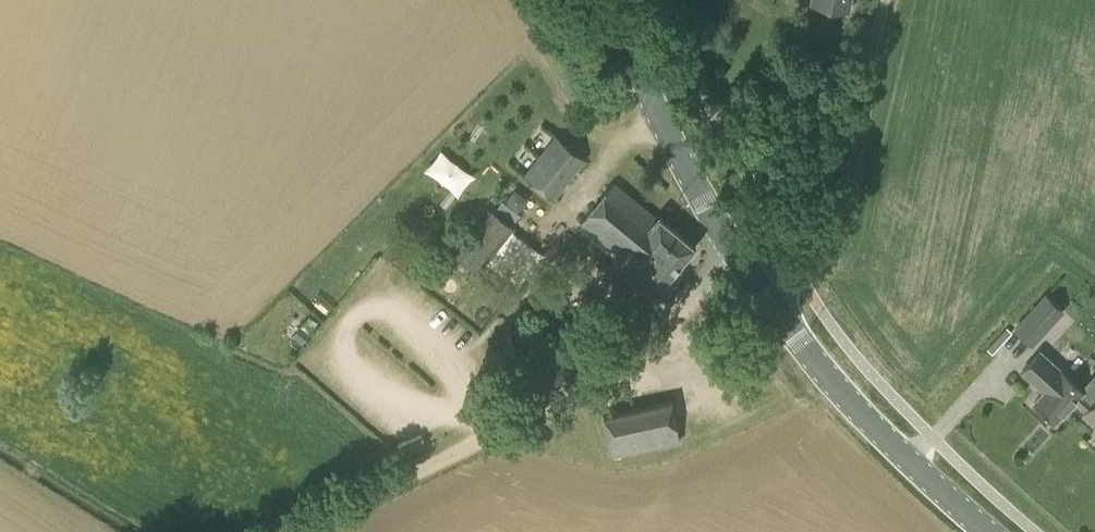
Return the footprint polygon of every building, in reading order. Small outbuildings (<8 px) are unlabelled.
[(852,0),(810,0),(810,1),(850,9),(852,0)] [(586,159),(555,135),(524,175),(554,199),(586,159)] [(460,189),(478,169),(447,142),(430,161),(460,189)] [(655,218),(612,182),(580,222),(623,258),(621,260),(658,290),(694,246),(657,215),(655,218)] [(478,271),(514,226),(492,209),(456,254),(478,271)] [(1053,322),(1034,306),(1013,330),(1032,347),(1053,322)] [(302,323),(292,337),(301,344),(311,329),(302,323)] [(1083,393),(1084,392),(1039,351),(1022,369),(1045,391),(1034,403),(1054,421),(1074,399),(1085,410),(1084,411),(1094,422),(1094,404),(1083,393)] [(613,455),(679,440),(671,402),(604,416),(613,455)]
